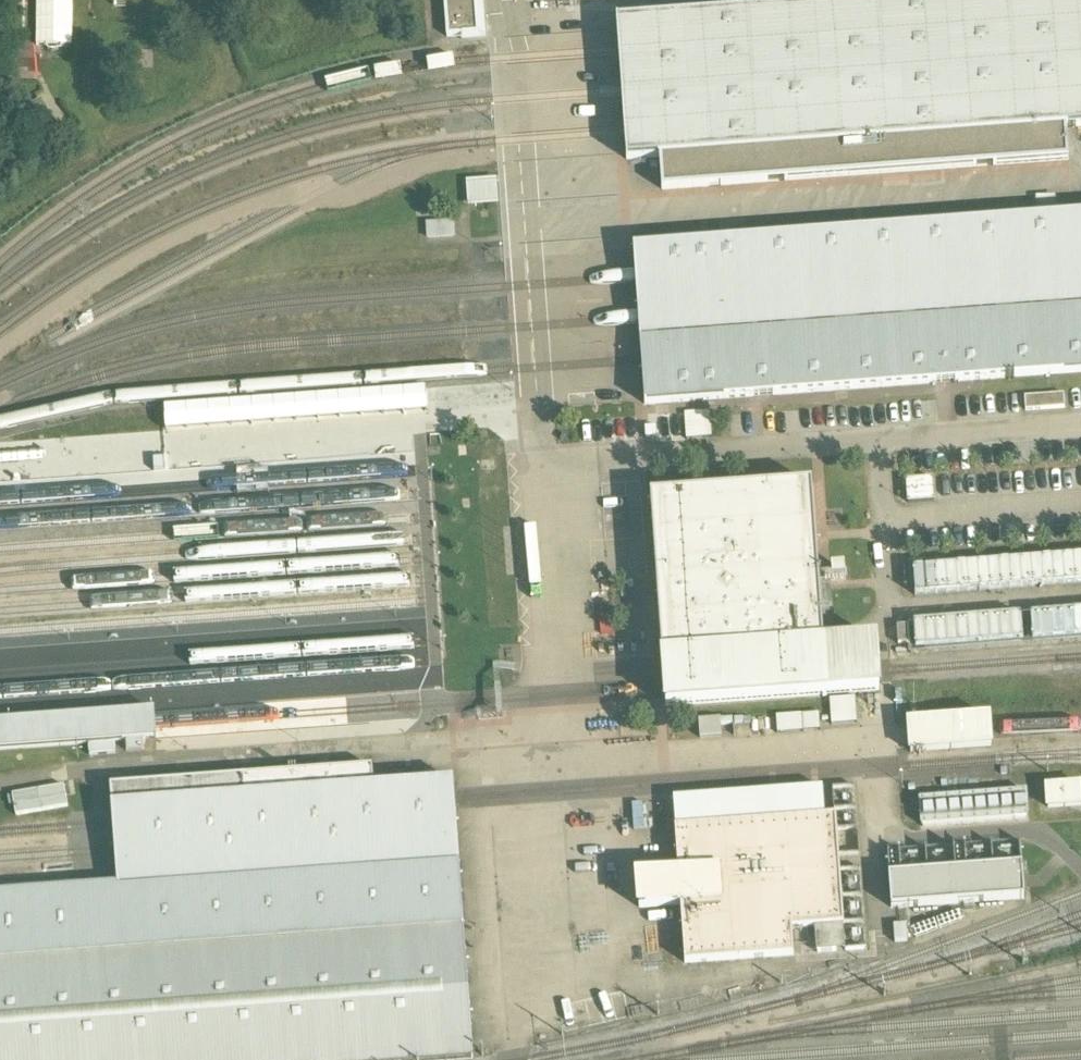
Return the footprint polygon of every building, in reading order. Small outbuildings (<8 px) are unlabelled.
[(36,48),(72,49),(72,0),(37,0),(36,48)] [(487,43),(484,0),(459,0),(462,45),(487,43)] [(627,163),(661,160),(1066,132),(1080,131),(1080,0),(948,0),(617,23),(619,55),(622,95),(625,135),(627,163)] [(55,124),(41,101),(30,108),(44,131),(55,124)] [(1068,162),(1066,132),(661,160),(663,190),(1068,162)] [(468,179),(469,204),(500,203),(499,178),(468,179)] [(1040,199),(1040,215),(1056,214),(1056,198),(1040,199)] [(638,255),(641,282),(643,322),(647,364),(650,410),(1080,377),(1080,221),(638,255)] [(429,389),(163,404),(165,427),(431,412),(429,389)] [(713,437),(712,411),(686,412),(687,438),(713,437)] [(655,429),(645,429),(646,439),(656,439),(655,429)] [(935,498),(934,478),(908,479),(909,499),(935,498)] [(812,486),(650,498),(664,690),(666,707),(879,692),(878,673),(876,641),(823,645),(812,486)] [(913,570),(915,596),(1080,584),(1080,557),(913,570)] [(843,570),(832,571),(833,580),(844,580),(843,570)] [(1031,616),(1033,642),(1080,638),(1080,613),(1031,616)] [(1021,618),(915,624),(916,649),(1023,643),(1021,618)] [(909,626),(898,627),(900,642),(910,641),(909,626)] [(831,722),(857,721),(856,696),(830,697),(831,722)] [(157,741),(156,725),(155,712),(0,723),(0,752),(157,741)] [(989,717),(908,723),(910,753),(992,747),(990,730),(989,717)] [(700,719),(701,735),(722,734),(721,718),(700,719)] [(242,778),(243,798),(111,807),(113,824),(115,850),(117,875),(118,888),(111,889),(111,887),(0,895),(0,963),(463,929),(464,929),(463,911),(460,880),(458,853),(456,826),(455,803),(453,782),(374,788),(372,769),(242,778)] [(242,778),(110,788),(111,807),(243,798),(242,778)] [(1046,788),(1048,809),(1080,807),(1080,800),(1080,796),(1080,786),(1046,788)] [(1013,794),(920,801),(919,801),(921,826),(922,826),(1015,819),(1013,794)] [(656,826),(654,801),(622,803),(624,828),(656,826)] [(843,814),(844,852),(860,852),(858,813),(843,814)] [(836,817),(675,829),(678,874),(638,877),(641,909),(680,906),(682,936),(792,928),(792,930),(844,927),(836,817)] [(889,877),(892,909),(1024,899),(1021,866),(889,877)] [(896,944),(908,943),(907,926),(895,927),(896,944)] [(792,928),(682,936),(684,964),(794,956),(792,930),(792,928)] [(0,963),(0,1059),(466,1059),(472,1059),(470,1035),(468,1006),(466,974),(464,950),(463,929),(0,963)]
